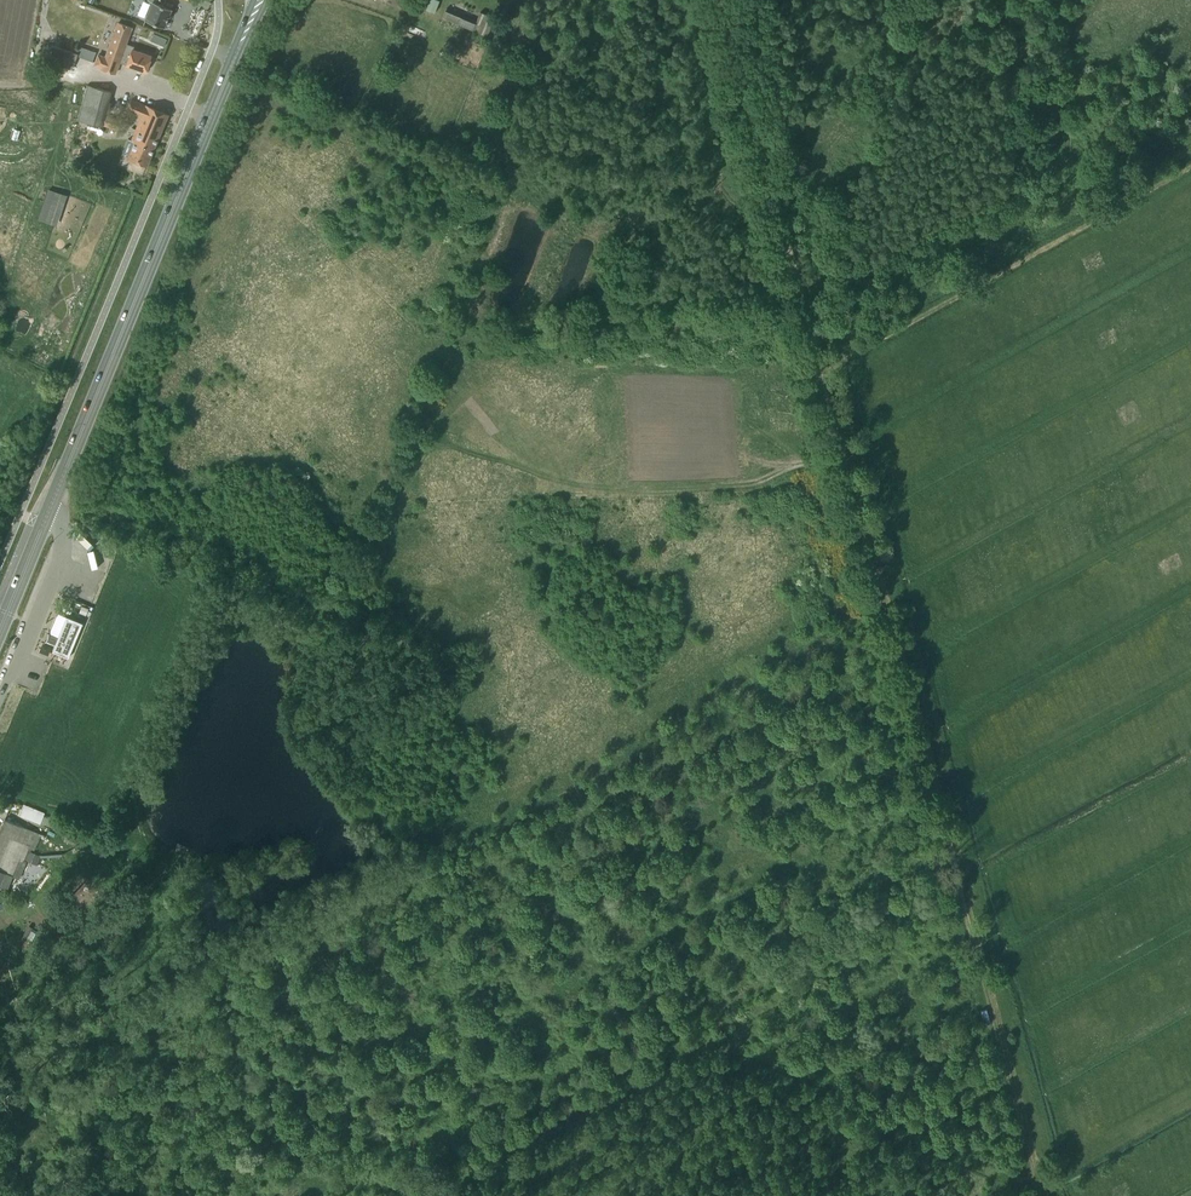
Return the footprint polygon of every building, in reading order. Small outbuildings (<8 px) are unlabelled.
[(152,2),(145,20),(164,27),(171,9),(159,4),(161,0),(148,0),(152,2)] [(435,12),(439,0),(429,0),(426,8),(435,12)] [(476,20),(446,8),(442,17),(487,35),(494,18),(480,12),(476,20)] [(132,49),(125,45),(131,27),(117,22),(105,56),(97,53),(93,65),(115,73),(119,62),(127,64),(126,65),(146,71),(151,56),(132,49)] [(160,36),(157,44),(163,47),(167,39),(160,36)] [(46,59),(73,68),(77,56),(78,53),(51,44),(46,59)] [(78,53),(77,56),(93,62),(95,56),(79,50),(78,53)] [(78,120),(102,126),(111,92),(88,85),(78,120)] [(131,140),(134,140),(127,157),(147,165),(168,114),(146,105),(146,106),(131,99),(126,111),(140,116),(131,140)] [(103,125),(117,130),(121,120),(106,115),(103,125)] [(46,222),(57,226),(66,195),(55,192),(46,222)] [(81,606),(79,612),(85,615),(88,608),(81,606)] [(45,641),(46,640),(56,644),(53,650),(52,651),(68,657),(82,622),(67,616),(66,617),(67,617),(59,637),(49,633),(49,632),(48,632),(48,634),(48,636),(46,639),(45,641)] [(41,823),(46,811),(23,802),(18,814),(41,823)] [(0,827),(0,886),(7,889),(12,877),(19,879),(26,862),(23,861),(29,848),(34,850),(41,834),(3,819),(0,827)]
